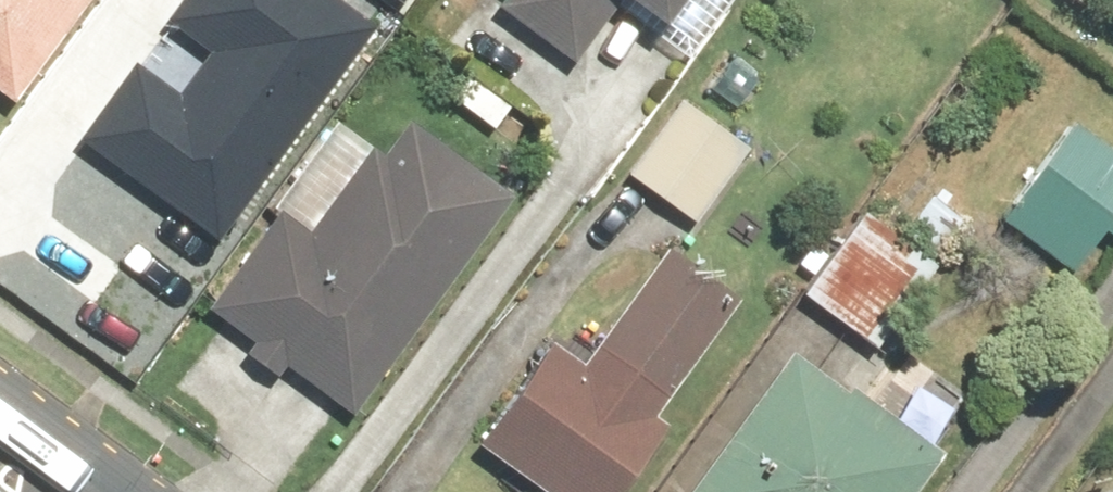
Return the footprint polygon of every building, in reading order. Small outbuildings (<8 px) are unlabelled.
[(10,108),(89,0),(0,0),(0,101),(10,108)] [(74,141),(209,243),(369,32),(327,0),(181,0),(163,24),(204,55),(173,96),(131,65),(74,141)] [(493,10),(571,68),(616,8),(652,34),(677,0),(500,0),(493,10)] [(748,152),(679,103),(625,177),(694,227),(748,152)] [(1065,120),(989,218),(1066,277),(1112,216),(1112,157),(1065,120)] [(275,213),(201,314),(350,422),(510,204),(402,126),(381,154),(369,146),(304,234),(275,213)] [(898,244),(860,215),(797,298),(872,355),(969,228),(931,200),(898,244)] [(470,447),(532,491),(610,491),(657,428),(649,422),(738,303),(663,248),(577,364),(547,342),(470,447)] [(938,458),(929,452),(960,405),(904,367),(873,414),(783,354),(690,491),(915,491),(938,458)]
